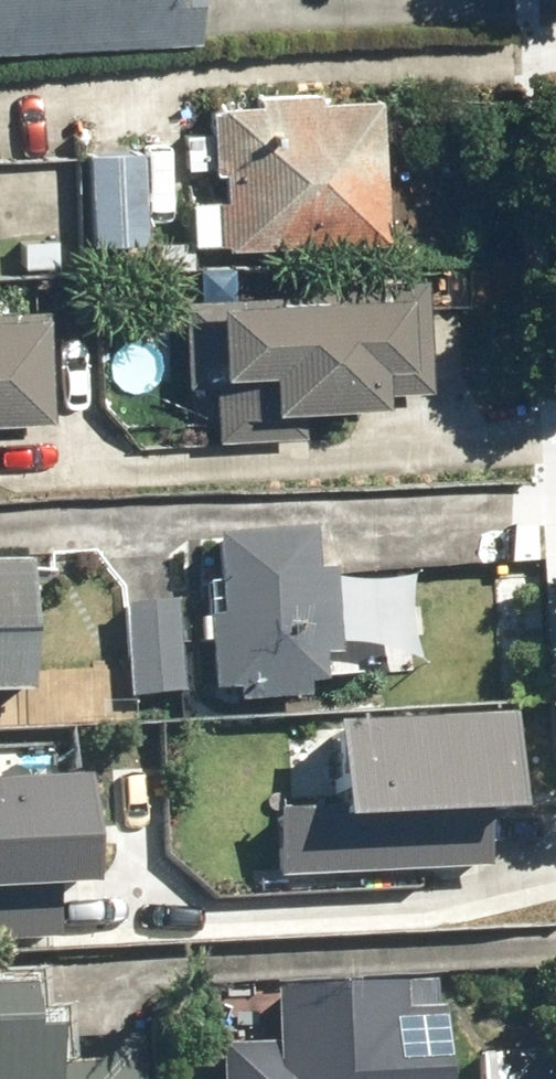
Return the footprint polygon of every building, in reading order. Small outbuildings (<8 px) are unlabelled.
[(191,39),(190,0),(0,0),(0,46),(191,39)] [(216,244),(376,240),(372,95),(315,96),(315,88),(247,89),(248,100),(201,101),(202,171),(215,170),(215,194),(181,195),(183,243),(216,242),(216,244)] [(83,242),(138,240),(135,150),(80,151),(83,242)] [(423,388),(418,278),(299,282),(299,293),(175,298),(178,384),(206,383),(209,438),(302,434),(301,406),(378,403),(377,389),(423,388)] [(46,414),(43,312),(0,314),(0,416),(46,414)] [(317,656),(332,655),(328,570),(307,571),(305,532),(209,537),(214,619),(201,619),(205,693),(230,692),(231,705),(300,701),(300,686),(319,685),(317,656)] [(27,696),(25,564),(0,565),(0,697),(27,696)] [(124,698),(180,695),(175,601),(119,604),(124,698)] [(273,869),(490,862),(488,796),(504,796),(501,710),(321,716),(324,797),(271,799),(273,869)] [(60,924),(58,878),(86,876),(79,767),(0,771),(0,928),(60,924)] [(438,1007),(402,1008),(401,983),(270,988),(273,1043),(214,1045),(216,1078),(441,1078),(438,1007)] [(135,1036),(25,1040),(23,987),(0,988),(0,1078),(136,1078),(135,1036)] [(474,1054),(475,1078),(555,1078),(555,1050),(474,1054)]
